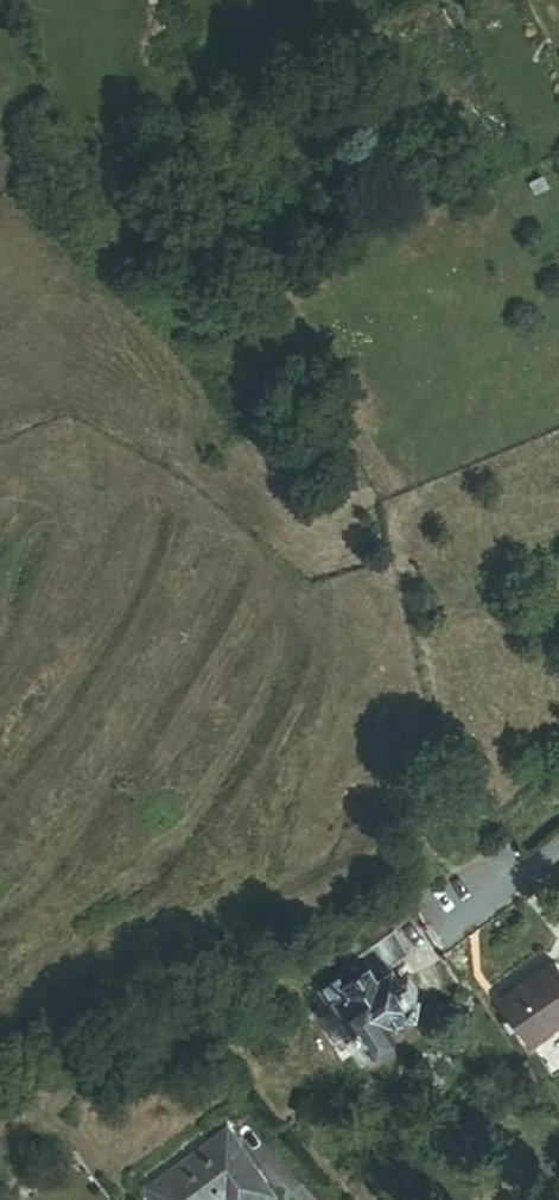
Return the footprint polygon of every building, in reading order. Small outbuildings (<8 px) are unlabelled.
[(410,997),(394,981),(393,968),(408,955),(396,938),(318,998),(330,1015),(339,1007),(374,1049),(397,1032),(392,1023),(407,1013),(415,1014),(416,998),(410,997)] [(505,1011),(537,1056),(558,1041),(558,974),(505,1011)] [(132,1160),(159,1199),(172,1199),(205,1177),(216,1191),(248,1169),(206,1109),(132,1160)]
